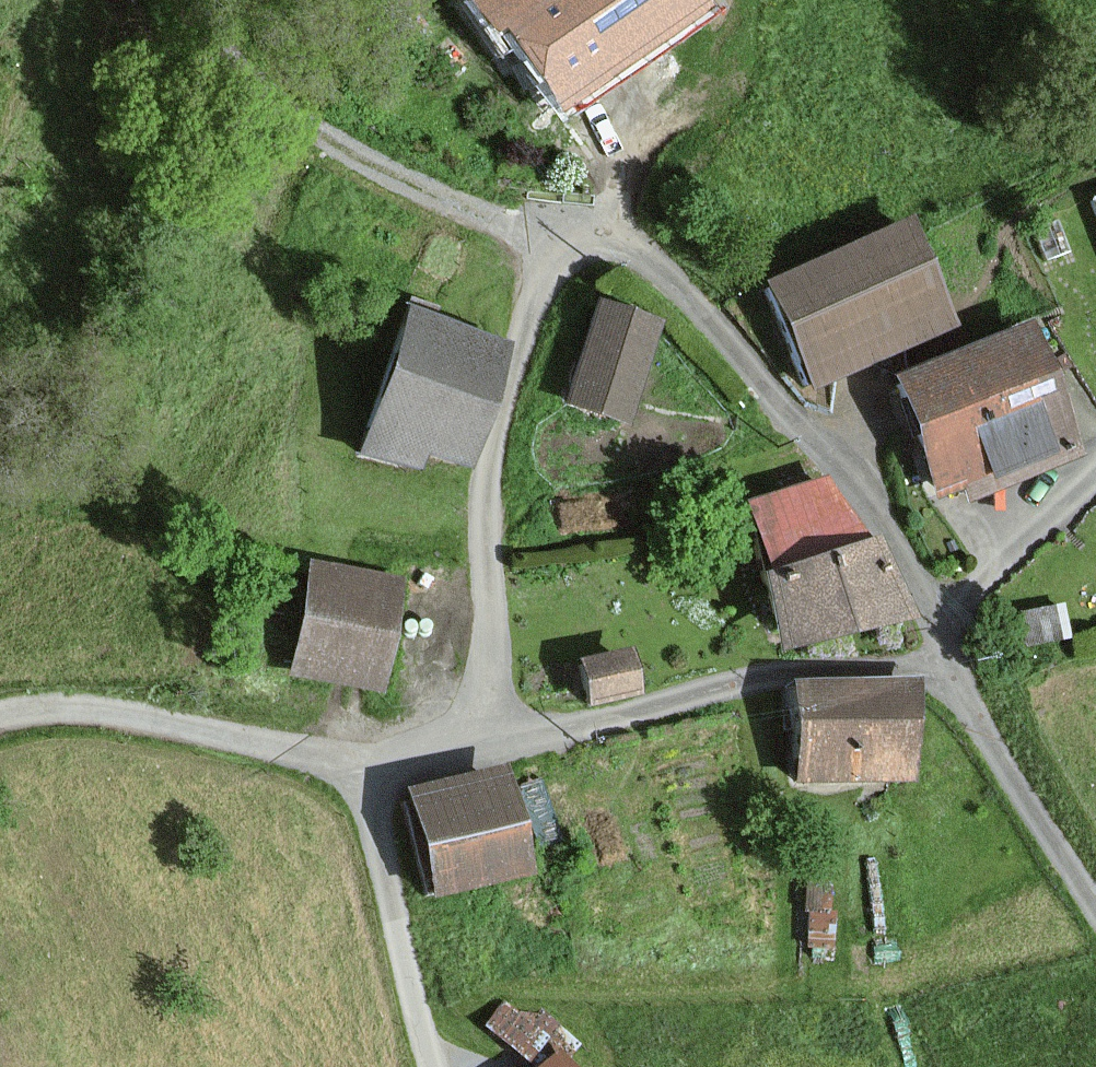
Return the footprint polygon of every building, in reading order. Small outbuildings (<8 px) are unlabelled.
[(670,0),(461,0),(452,7),(484,51),(496,42),(548,114),(682,17),(670,0)] [(945,328),(899,224),(753,288),(799,392),(945,328)] [(662,319),(605,302),(575,400),(632,418),(662,319)] [(496,344),(389,312),(346,458),(409,477),(415,458),(458,471),(496,344)] [(1067,448),(1016,326),(879,384),(930,505),(1067,448)] [(762,660),(900,619),(858,544),(747,579),(762,660)] [(390,581),(295,568),(279,682),(374,695),(390,581)] [(620,656),(564,669),(574,711),(631,697),(620,656)] [(912,786),(910,686),(784,689),(786,789),(912,786)] [(521,878),(499,774),(398,795),(420,899),(521,878)] [(551,1057),(538,1066),(559,1066),(551,1057)]
